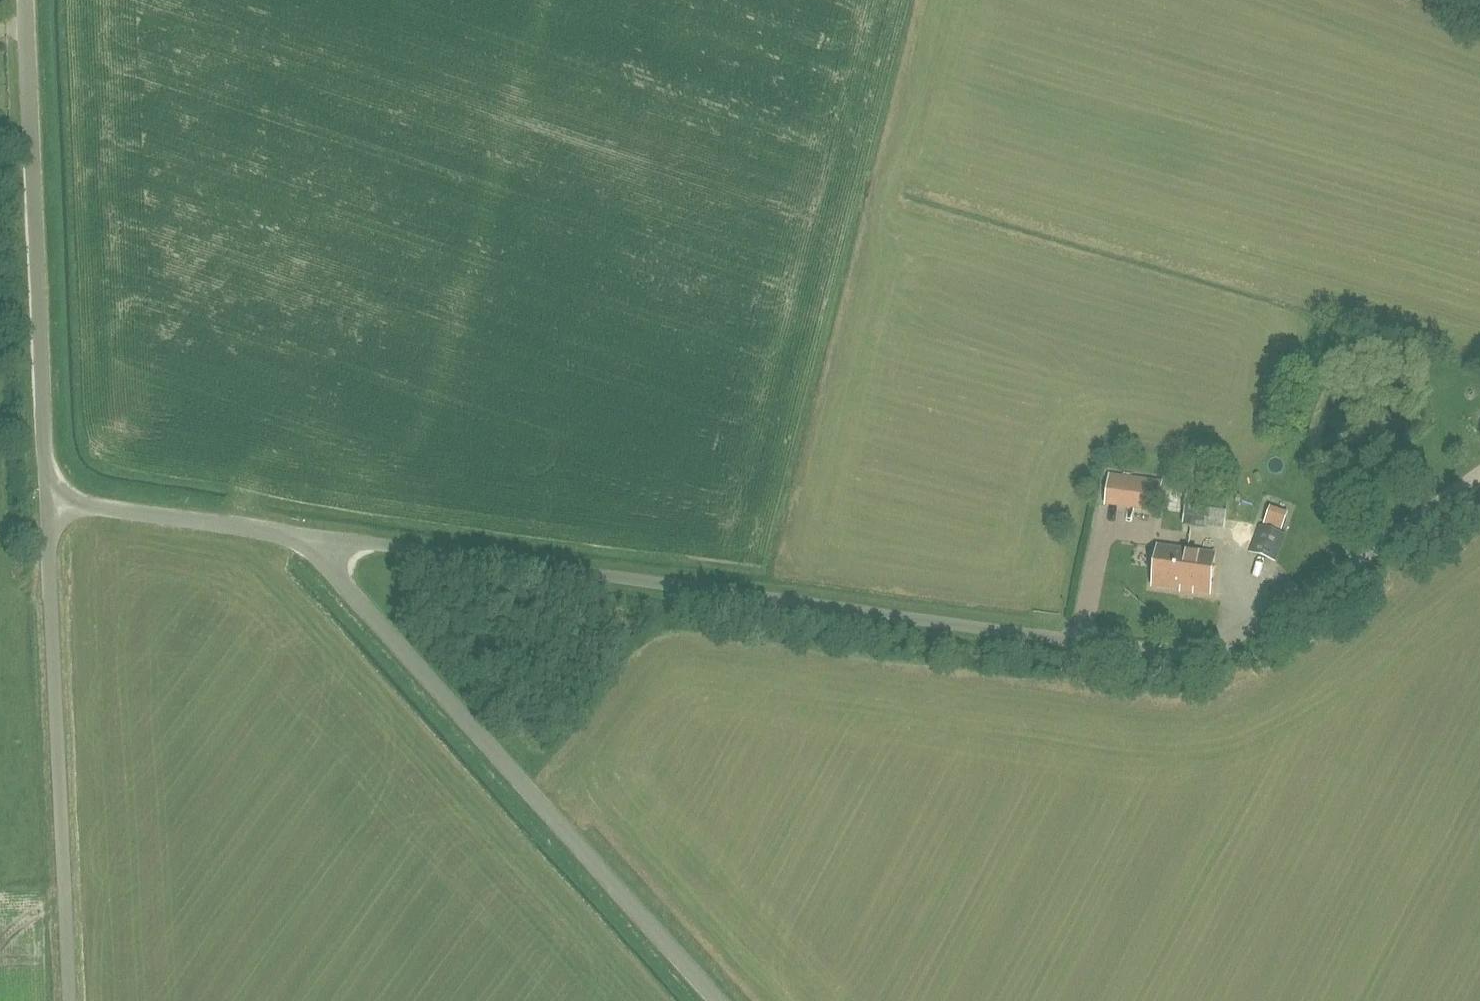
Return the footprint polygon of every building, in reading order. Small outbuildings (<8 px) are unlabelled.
[(1158,511),(1162,482),(1109,475),(1105,504),(1158,511)] [(1187,528),(1230,528),(1230,511),(1187,510),(1187,528)] [(1323,513),(1273,546),(1292,575),(1342,542),(1323,513)] [(1215,554),(1158,547),(1153,585),(1210,593),(1215,554)]
